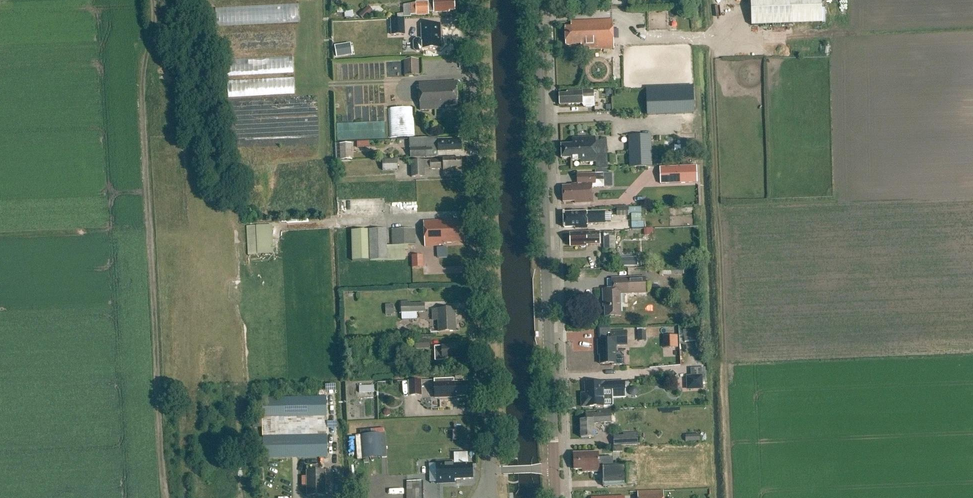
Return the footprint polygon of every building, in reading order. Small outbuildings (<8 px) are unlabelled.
[(411,13),(407,13),(407,14),(398,14),(398,17),(411,17),(411,15),(429,15),(429,12),(444,12),(444,10),(454,10),(454,0),(434,0),(434,3),(429,3),(429,2),(416,3),(411,4),(411,13)] [(751,26),(825,24),(824,0),(750,0),(751,26)] [(406,34),(405,19),(391,20),(391,35),(406,34)] [(570,22),(571,28),(565,28),(566,45),(581,45),(581,48),(589,48),(589,49),(613,48),(612,20),(570,22)] [(416,39),(414,41),(414,49),(416,51),(420,51),(422,48),(441,48),(440,24),(422,25),(422,39),(416,39)] [(350,45),(336,48),(337,57),(352,54),(350,45)] [(419,75),(419,59),(404,60),(404,76),(419,75)] [(243,94),(293,92),(292,78),(250,80),(250,88),(243,89),(243,94)] [(445,105),(457,105),(456,82),(419,83),(420,110),(445,110),(445,105)] [(694,86),(647,87),(648,115),(694,114),(694,86)] [(595,108),(594,95),(596,95),(596,91),(568,92),(566,94),(559,95),(560,105),(582,104),(584,108),(595,108)] [(388,108),(389,137),(413,136),(411,107),(388,108)] [(382,122),(334,124),(335,140),(383,138),(382,122)] [(681,134),(682,154),(697,153),(696,133),(681,134)] [(651,136),(629,137),(630,168),(652,167),(651,136)] [(438,138),(410,139),(411,158),(439,157),(439,151),(460,150),(460,139),(438,140),(438,138)] [(607,141),(602,141),(598,141),(598,138),(596,139),(596,138),(573,139),(573,145),(562,146),(562,159),(571,159),(571,161),(581,161),(581,163),(596,163),(597,169),(608,169),(607,141)] [(351,143),(340,144),(340,160),(352,160),(351,143)] [(450,168),(461,168),(461,158),(442,159),(442,160),(429,161),(411,162),(412,178),(425,177),(425,169),(429,169),(442,168),(443,171),(451,171),(450,168)] [(383,160),(383,171),(399,170),(398,160),(383,160)] [(578,185),(572,185),(572,186),(563,187),(563,202),(575,202),(575,204),(593,203),(592,188),(604,188),(604,174),(577,175),(578,179),(578,185)] [(643,227),(643,221),(640,221),(639,207),(628,208),(629,228),(643,227)] [(588,229),(587,224),(605,224),(604,212),(563,213),(564,228),(576,228),(577,229),(588,229)] [(453,240),(464,240),(463,219),(423,221),(425,246),(439,246),(439,244),(443,244),(443,243),(453,242),(453,240)] [(272,254),(272,224),(246,225),(246,255),(272,254)] [(391,229),(392,245),(416,244),(415,228),(391,229)] [(370,261),(387,260),(386,230),(368,231),(370,261)] [(367,231),(351,232),(352,262),(369,261),(367,231)] [(599,233),(571,234),(571,236),(569,236),(569,240),(571,240),(571,247),(580,247),(581,248),(584,248),(585,247),(587,247),(587,246),(599,245),(599,233)] [(604,238),(604,251),(615,250),(615,238),(604,238)] [(412,256),(412,268),(422,267),(422,255),(412,256)] [(635,257),(618,257),(618,266),(635,266),(635,257)] [(621,317),(620,295),(647,294),(646,279),(611,280),(612,290),(602,291),(603,302),(605,302),(605,318),(621,317)] [(383,314),(392,314),(391,304),(383,305),(383,314)] [(424,304),(401,304),(401,313),(425,312),(424,304)] [(454,308),(432,309),(433,320),(439,319),(439,331),(455,331),(454,308)] [(611,341),(597,342),(598,351),(599,351),(599,365),(612,365),(612,366),(624,365),(624,359),(620,354),(615,354),(615,347),(626,347),(625,332),(610,333),(611,341)] [(646,332),(637,332),(637,343),(646,343),(646,332)] [(663,337),(663,349),(677,349),(677,336),(663,337)] [(416,349),(429,349),(429,339),(415,340),(416,349)] [(435,347),(435,353),(436,361),(443,361),(443,359),(457,358),(457,346),(435,347)] [(702,390),(702,376),(686,377),(686,390),(702,390)] [(455,379),(435,379),(436,397),(440,397),(440,398),(456,397),(456,396),(468,396),(468,382),(455,382),(455,379)] [(421,380),(409,381),(410,395),(422,395),(421,380)] [(625,381),(584,383),(585,407),(613,406),(612,391),(625,391),(625,381)] [(262,398),(264,459),(328,457),(327,397),(262,398)] [(586,415),(586,420),(580,421),(581,438),(594,438),(593,423),(611,423),(611,414),(586,415)] [(637,433),(623,433),(623,436),(613,436),(614,446),(637,445),(637,433)] [(599,454),(574,455),(574,470),(583,469),(583,473),(603,472),(603,487),(627,486),(626,465),(613,466),(613,458),(599,458),(599,454)] [(454,461),(436,461),(437,484),(455,483),(455,480),(473,479),(472,464),(455,464),(454,461)] [(325,471),(307,472),(307,496),(325,496),(325,471)] [(423,481),(407,481),(407,497),(423,497),(423,481)]
